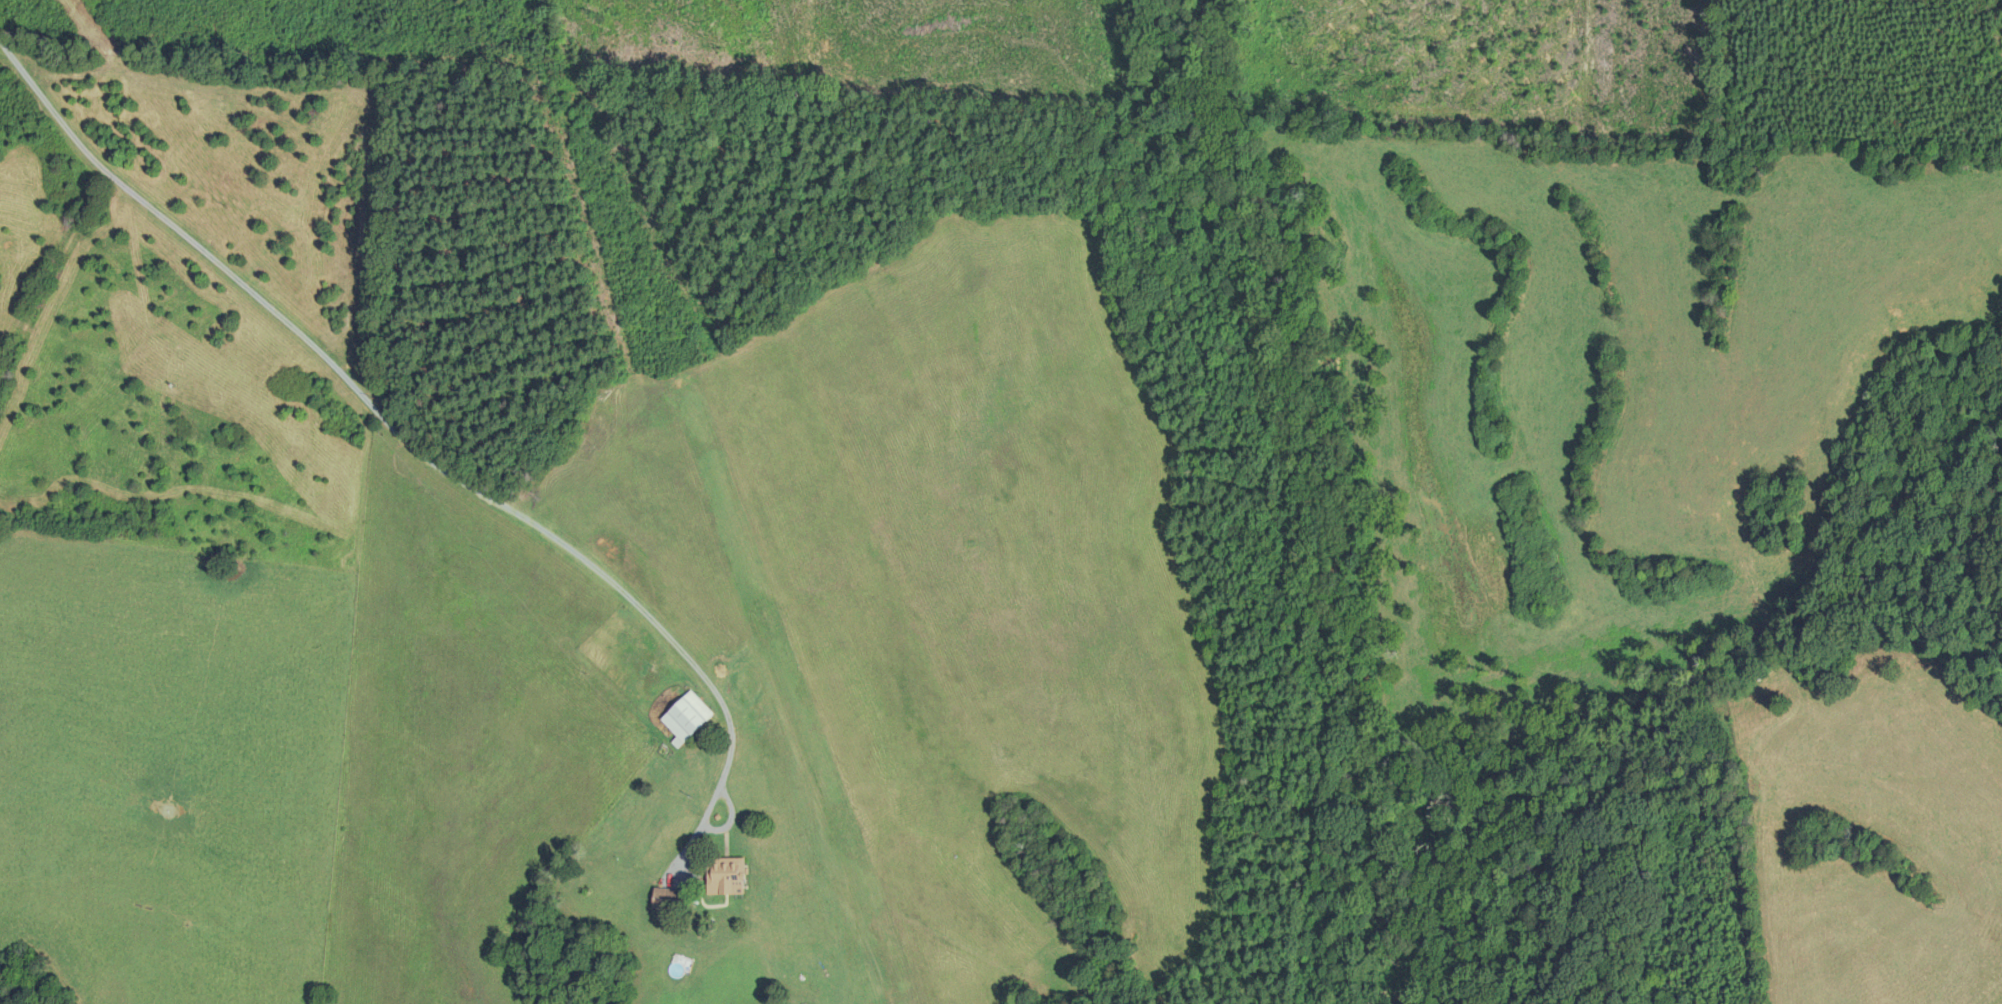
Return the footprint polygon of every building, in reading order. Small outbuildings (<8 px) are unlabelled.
[(716,713),(693,690),(663,719),(687,743),(716,713)] [(747,894),(747,857),(711,857),(711,894),(747,894)] [(656,909),(683,909),(683,889),(656,889),(656,909)]
